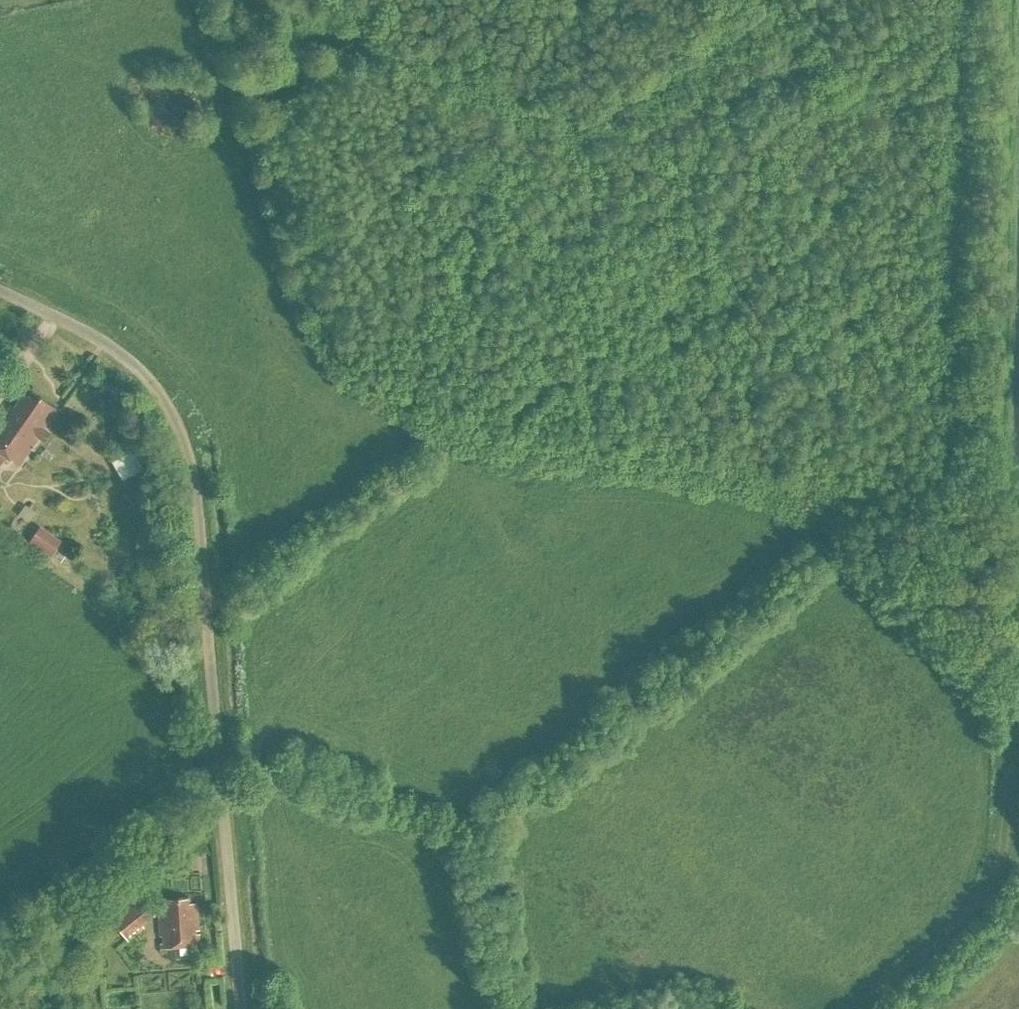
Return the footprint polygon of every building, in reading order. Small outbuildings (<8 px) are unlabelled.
[(57,406),(33,390),(30,394),(25,391),(14,405),(11,403),(0,419),(0,462),(6,453),(19,463),(39,434),(45,438),(51,431),(43,425),(57,406)] [(141,468),(123,478),(130,491),(148,480),(141,468)] [(60,540),(39,526),(29,540),(50,555),(60,540)] [(123,937),(153,914),(139,897),(109,920),(123,937)] [(159,906),(160,916),(157,916),(160,946),(173,945),(174,957),(191,956),(190,944),(199,943),(196,902),(187,903),(187,897),(167,898),(167,906),(159,906)]
